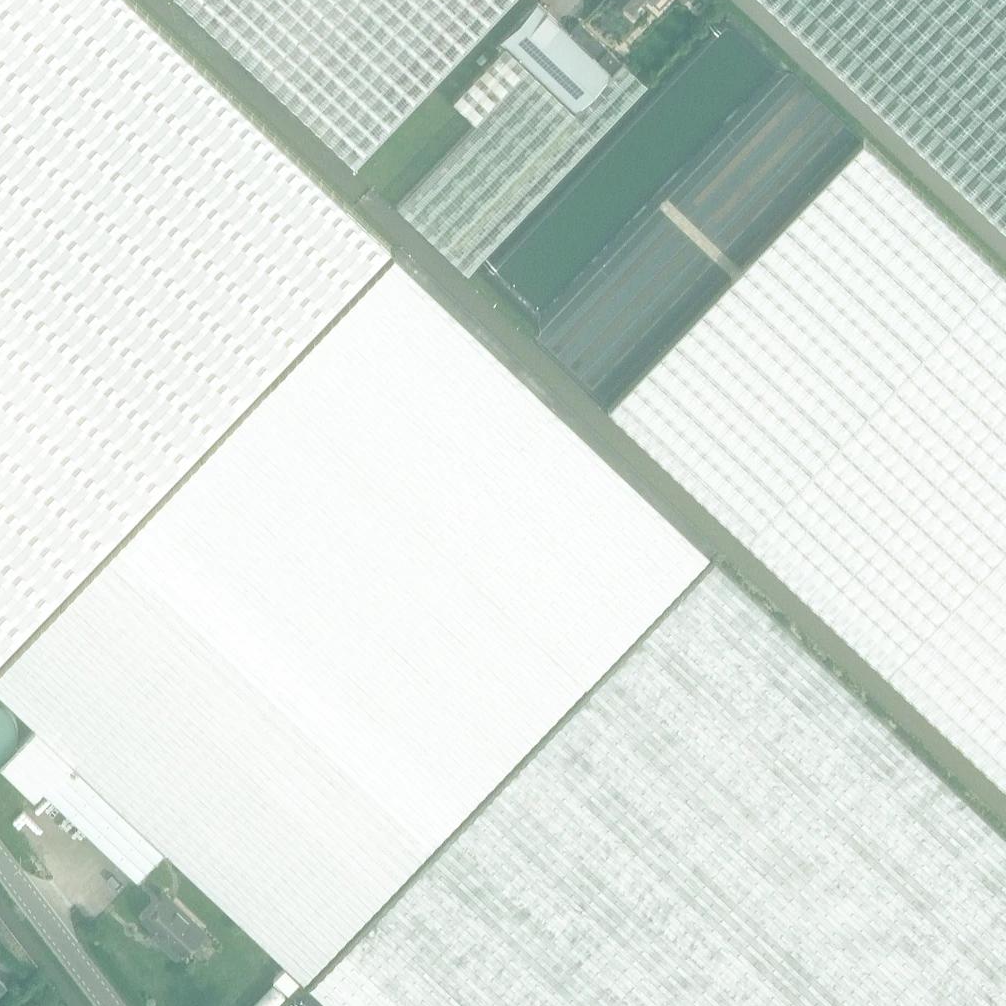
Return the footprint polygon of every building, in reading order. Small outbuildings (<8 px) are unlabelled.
[(16,640),(300,343),(303,340),(390,248),(130,0),(0,0),(0,657),(16,640)] [(511,0),(180,0),(356,166),(511,0)] [(631,8),(639,0),(623,0),(631,8)] [(1005,231),(1005,0),(764,0),(1005,231)] [(475,123),(399,203),(468,269),(648,79),(625,57),(621,61),(580,21),(569,32),(537,1),(501,39),(447,96),(475,123)] [(609,403),(778,563),(780,562),(971,744),(1005,778),(1005,279),(971,246),(859,139),(609,403)] [(164,850),(303,982),(464,812),(574,696),(585,683),(708,554),(395,257),(272,387),(156,507),(0,672),(0,694),(3,696),(35,727),(164,850)] [(310,986),(331,1005),(1005,1005),(1005,836),(971,803),(956,789),(857,696),(798,639),(774,616),(715,560),(662,616),(586,696),(439,851),(310,986)] [(16,728),(15,721),(14,716),(12,712),(8,707),(5,705),(0,701),(0,754),(2,753),(6,750),(10,746),(13,740),(15,734),(16,728)] [(0,764),(0,767),(34,800),(43,790),(136,879),(164,850),(35,727),(0,764)] [(166,893),(142,918),(165,940),(162,943),(176,956),(179,953),(181,955),(205,930),(166,893)] [(274,979),(288,992),(299,980),(285,967),(274,979)]
